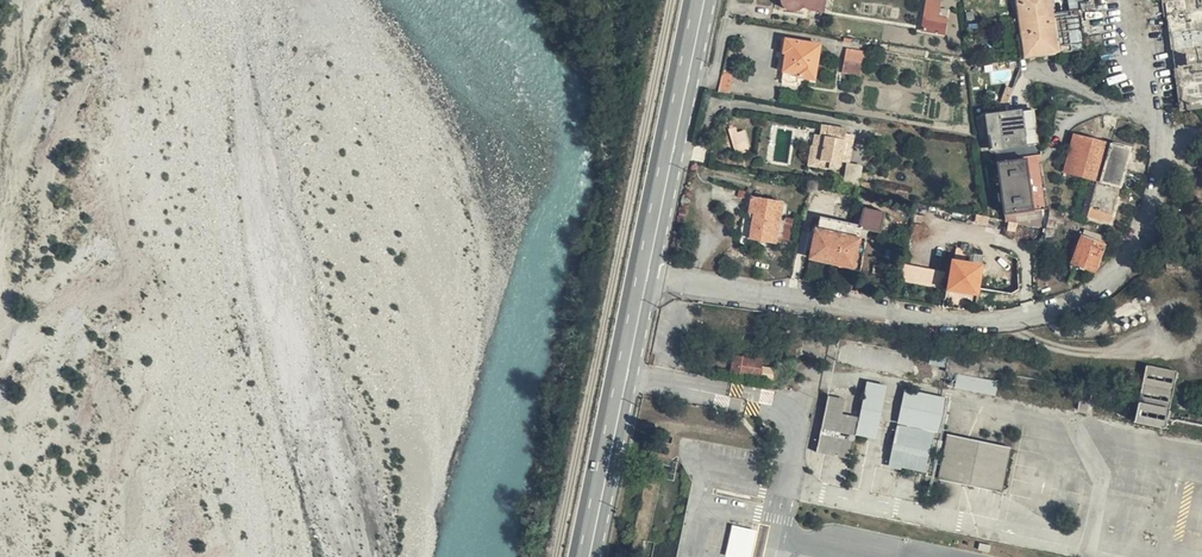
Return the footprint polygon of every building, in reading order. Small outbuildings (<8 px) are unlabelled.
[(923,29),(942,32),(945,10),(938,9),(939,0),(927,0),(923,29)] [(1027,56),(1061,52),(1054,0),(1020,0),(1027,56)] [(1170,97),(1201,93),(1201,0),(1161,0),(1170,97)] [(821,41),(789,35),(782,74),(800,78),(801,72),(816,75),(821,41)] [(865,63),(867,52),(847,48),(846,58),(865,63)] [(709,70),(719,73),(724,58),(715,54),(709,70)] [(842,76),(862,80),(865,63),(846,58),(842,76)] [(722,71),(718,91),(730,94),(734,73),(722,71)] [(1033,106),(987,110),(991,142),(1022,138),(1021,127),(1035,125),(1033,106)] [(722,111),(715,113),(722,137),(736,135),(731,116),(723,116),(722,111)] [(836,116),(818,112),(816,124),(803,120),(801,130),(798,133),(794,155),(816,160),(817,156),(822,158),(828,152),(836,116)] [(1101,135),(1061,125),(1061,126),(1052,158),(1093,168),(1101,135)] [(1122,141),(1101,135),(1093,168),(1114,174),(1122,141)] [(1031,155),(999,159),(1006,212),(1038,208),(1031,155)] [(1113,181),(1091,175),(1083,207),(1104,213),(1113,181)] [(754,191),(751,209),(755,209),(749,237),(772,242),(781,197),(754,191)] [(866,207),(861,224),(881,230),(886,212),(866,207)] [(850,264),(861,224),(828,215),(816,254),(850,264)] [(1085,233),(1063,228),(1059,246),(1054,245),(1051,258),(1056,260),(1056,263),(1077,268),(1085,233)] [(973,254),(947,251),(942,277),(969,281),(973,254)] [(893,269),(935,276),(938,260),(896,253),(893,269)] [(745,354),(735,355),(732,370),(775,380),(778,368),(762,364),(764,358),(745,354)] [(1150,365),(1146,384),(1176,390),(1180,373),(1150,365)] [(1085,372),(1075,370),(1070,389),(1081,391),(1085,372)] [(959,374),(956,385),(997,394),(999,382),(959,374)] [(1176,390),(1146,384),(1138,421),(1168,428),(1176,390)] [(913,425),(941,431),(949,393),(907,385),(900,422),(913,425)] [(859,423),(856,438),(874,441),(884,389),(866,386),(859,423)] [(830,396),(826,416),(843,420),(847,400),(830,396)] [(843,420),(826,416),(819,448),(853,455),(859,423),(843,420)] [(906,456),(913,425),(900,422),(893,453),(906,456)] [(941,431),(913,425),(906,456),(934,462),(941,431)] [(1004,492),(1006,485),(1012,454),(1013,449),(949,434),(940,478),(1004,492)] [(733,524),(726,556),(731,556),(752,556),(758,530),(733,524)]
